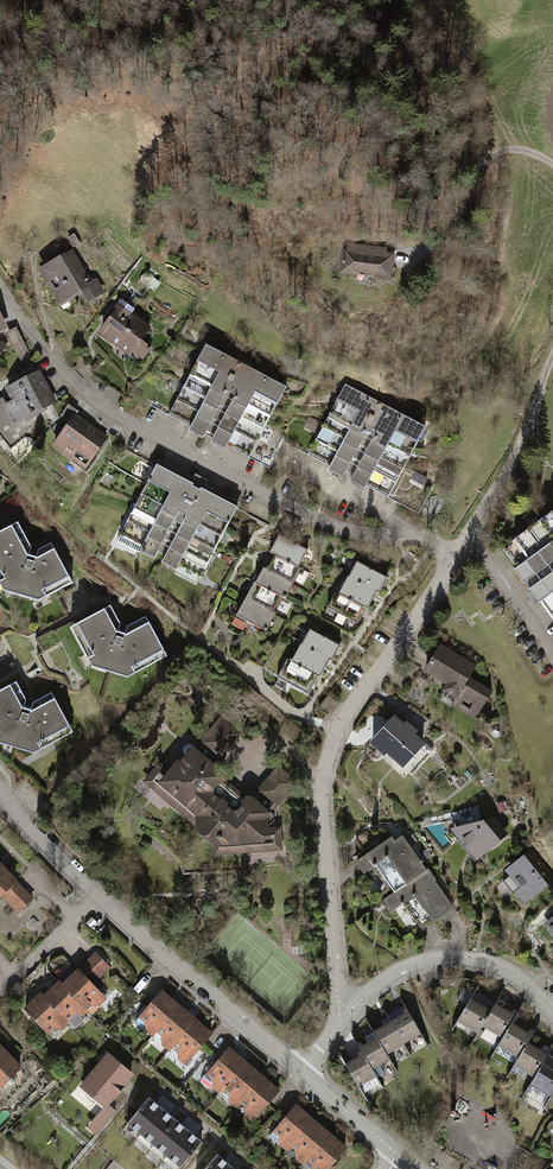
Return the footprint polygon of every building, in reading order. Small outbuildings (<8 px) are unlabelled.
[(343,249),(340,273),(356,275),(356,272),(377,274),(376,278),(391,280),(393,254),(377,252),(378,248),(347,245),(346,249),(343,249)] [(71,253),(42,271),(60,301),(83,288),(84,290),(83,291),(86,295),(86,296),(89,299),(97,294),(101,289),(96,285),(95,286),(90,283),(71,253)] [(111,321),(103,332),(130,352),(149,328),(122,308),(118,312),(116,310),(109,319),(111,321)] [(20,364),(32,360),(19,327),(8,331),(20,364)] [(206,345),(171,411),(193,423),(189,430),(203,437),(207,430),(215,434),(211,442),(225,449),(229,442),(251,453),(286,387),(206,345)] [(8,388),(15,401),(8,404),(4,397),(0,399),(0,435),(9,447),(26,432),(20,426),(26,423),(24,418),(54,402),(38,373),(8,388)] [(345,385),(310,451),(332,463),(328,470),(342,477),(346,470),(354,474),(350,482),(364,489),(368,482),(390,493),(425,427),(345,385)] [(75,416),(55,444),(86,466),(106,438),(75,416)] [(121,535),(118,541),(139,552),(140,550),(154,558),(158,550),(166,555),(162,562),(176,569),(175,571),(197,583),(237,508),(236,508),(238,504),(203,486),(205,482),(195,477),(193,481),(158,463),(157,466),(156,466),(120,535),(121,535)] [(505,546),(520,566),(512,572),(521,584),(529,578),(534,586),(526,592),(536,604),(544,598),(552,611),(552,511),(505,546)] [(16,527),(0,536),(0,577),(0,578),(12,581),(9,591),(32,598),(35,588),(47,592),(67,581),(49,548),(37,555),(36,557),(29,556),(30,553),(16,527)] [(308,550),(279,535),(270,551),(299,566),(308,550)] [(299,566),(270,551),(269,552),(273,554),(266,568),(265,569),(293,583),(301,568),(299,567),(299,566)] [(348,576),(347,577),(376,592),(376,591),(379,593),(387,577),(357,561),(349,576),(348,576)] [(265,569),(266,568),(263,567),(255,582),(254,581),(253,583),(281,597),(281,596),(285,599),(293,583),(265,569)] [(347,577),(339,593),(367,608),(376,592),(347,577)] [(281,597),(253,583),(245,599),(275,615),(276,612),(274,611),(281,597)] [(336,591),(327,607),(338,613),(334,621),(342,625),(346,617),(357,623),(365,608),(367,609),(367,608),(339,593),(336,591)] [(275,615),(245,599),(236,615),(266,631),(275,615)] [(109,610),(76,628),(89,654),(102,658),(99,667),(121,674),(124,664),(136,668),(162,654),(144,621),(126,631),(125,634),(118,632),(119,629),(109,610)] [(301,643),(300,645),(328,661),(329,659),(331,660),(340,645),(310,629),(302,644),(301,643)] [(287,658),(286,660),(317,676),(320,677),(328,661),(300,645),(292,659),(291,658),(290,660),(287,658)] [(474,667),(440,646),(426,669),(447,683),(456,669),(468,677),(474,667)] [(277,677),(308,693),(317,676),(286,660),(277,677)] [(456,669),(447,683),(449,683),(441,695),(454,703),(457,698),(478,711),(491,691),(468,677),(456,669)] [(0,694),(0,732),(7,734),(4,743),(26,750),(29,741),(42,744),(67,730),(50,697),(31,707),(30,710),(24,708),(24,705),(14,686),(0,694)] [(321,706),(332,713),(340,701),(329,694),(321,706)] [(404,727),(395,718),(373,742),(384,752),(387,750),(410,771),(429,750),(411,733),(414,730),(407,724),(404,727)] [(198,829),(199,829),(213,812),(212,811),(217,806),(217,800),(211,795),(211,788),(216,782),(220,781),(223,778),(222,774),(209,762),(217,753),(219,755),(237,733),(221,719),(197,747),(195,746),(194,747),(192,745),(190,744),(188,744),(186,745),(185,746),(183,747),(183,750),(183,752),(184,754),(187,756),(180,764),(178,763),(165,777),(177,787),(170,795),(198,819),(198,829)] [(295,782),(278,768),(259,790),(261,792),(254,800),(251,798),(247,798),(244,801),(244,805),(239,812),(232,813),(225,807),(225,803),(222,800),(217,800),(217,806),(212,811),(213,812),(199,829),(211,839),(219,839),(219,847),(255,845),(254,837),(266,836),(266,824),(271,824),(274,820),(274,814),(270,811),(295,782)] [(508,834),(494,817),(481,820),(482,823),(453,831),(463,844),(467,843),(469,846),(475,845),(482,852),(490,845),(492,848),(508,834)] [(388,839),(415,877),(426,869),(402,835),(395,840),(392,836),(388,839)] [(394,892),(415,877),(388,839),(355,861),(364,873),(376,865),(394,892)] [(552,877),(532,852),(509,870),(514,876),(507,882),(514,891),(521,885),(530,896),(552,877)] [(3,893),(15,881),(0,865),(0,896),(3,893)] [(426,869),(415,877),(442,917),(454,908),(427,869),(426,869)] [(394,892),(383,899),(391,911),(403,903),(422,930),(442,917),(415,877),(394,892)] [(32,899),(15,881),(3,893),(20,911),(32,899)] [(302,923),(290,924),(292,947),(304,946),(302,923)] [(96,953),(79,970),(91,983),(108,966),(96,953)] [(79,970),(63,986),(85,1008),(89,1003),(98,1004),(104,997),(91,983),(79,970)] [(45,997),(68,1021),(75,1028),(83,1019),(80,1015),(86,1010),(85,1008),(63,986),(60,982),(45,997)] [(177,1006),(160,991),(141,1015),(146,1019),(146,1029),(153,1035),(158,1029),(177,1006)] [(42,994),(26,1010),(47,1032),(52,1027),(61,1027),(68,1021),(45,997),(42,994)] [(470,998),(457,1020),(478,1032),(482,1025),(495,1004),(484,997),(480,1004),(470,998)] [(496,1003),(495,1004),(482,1025),(503,1037),(511,1022),(516,1015),(496,1003)] [(397,1017),(390,1021),(404,1043),(421,1033),(404,1004),(394,1010),(397,1017)] [(194,1020),(177,1006),(158,1029),(162,1033),(162,1042),(169,1048),(174,1043),(194,1020)] [(373,1031),(374,1032),(386,1053),(404,1043),(390,1021),(388,1017),(381,1021),(384,1025),(373,1031)] [(211,1034),(194,1020),(174,1043),(178,1047),(179,1056),(186,1063),(211,1034)] [(532,1034),(511,1022),(503,1037),(498,1044),(519,1056),(527,1042),(532,1034)] [(359,1047),(363,1053),(376,1075),(377,1077),(384,1073),(379,1066),(390,1060),(386,1053),(374,1032),(365,1037),(368,1042),(359,1047)] [(519,1056),(514,1064),(535,1076),(544,1062),(551,1049),(544,1045),(541,1050),(527,1042),(519,1056)] [(245,1063),(228,1048),(208,1072),(213,1076),(213,1086),(220,1092),(225,1086),(245,1063)] [(0,1056),(0,1087),(20,1068),(4,1052),(0,1056)] [(363,1053),(345,1063),(358,1085),(376,1075),(363,1053)] [(131,1073),(108,1055),(82,1086),(105,1105),(131,1073)] [(544,1062),(535,1076),(531,1083),(551,1096),(552,1093),(552,1067),(544,1062)] [(261,1077),(245,1063),(225,1086),(229,1090),(230,1100),(237,1106),(241,1100),(261,1077)] [(278,1091),(261,1077),(241,1100),(246,1104),(246,1114),(254,1120),(278,1091)] [(162,1108),(149,1097),(127,1123),(141,1134),(162,1108)] [(98,1133),(118,1111),(108,1101),(87,1124),(98,1133)] [(312,1120),(295,1106),(275,1129),(280,1133),(280,1143),(288,1148),(292,1143),(312,1120)] [(162,1108),(141,1134),(153,1145),(175,1119),(162,1108)] [(175,1119),(153,1145),(166,1155),(188,1130),(175,1119)] [(328,1134),(312,1120),(292,1143),(296,1147),(297,1157),(304,1162),(308,1157),(328,1134)] [(188,1130),(166,1155),(180,1167),(201,1141),(188,1130)] [(328,1134),(308,1157),(313,1161),(313,1168),(327,1168),(345,1148),(328,1134)] [(217,1154),(205,1168),(227,1168),(231,1165),(217,1154)]
